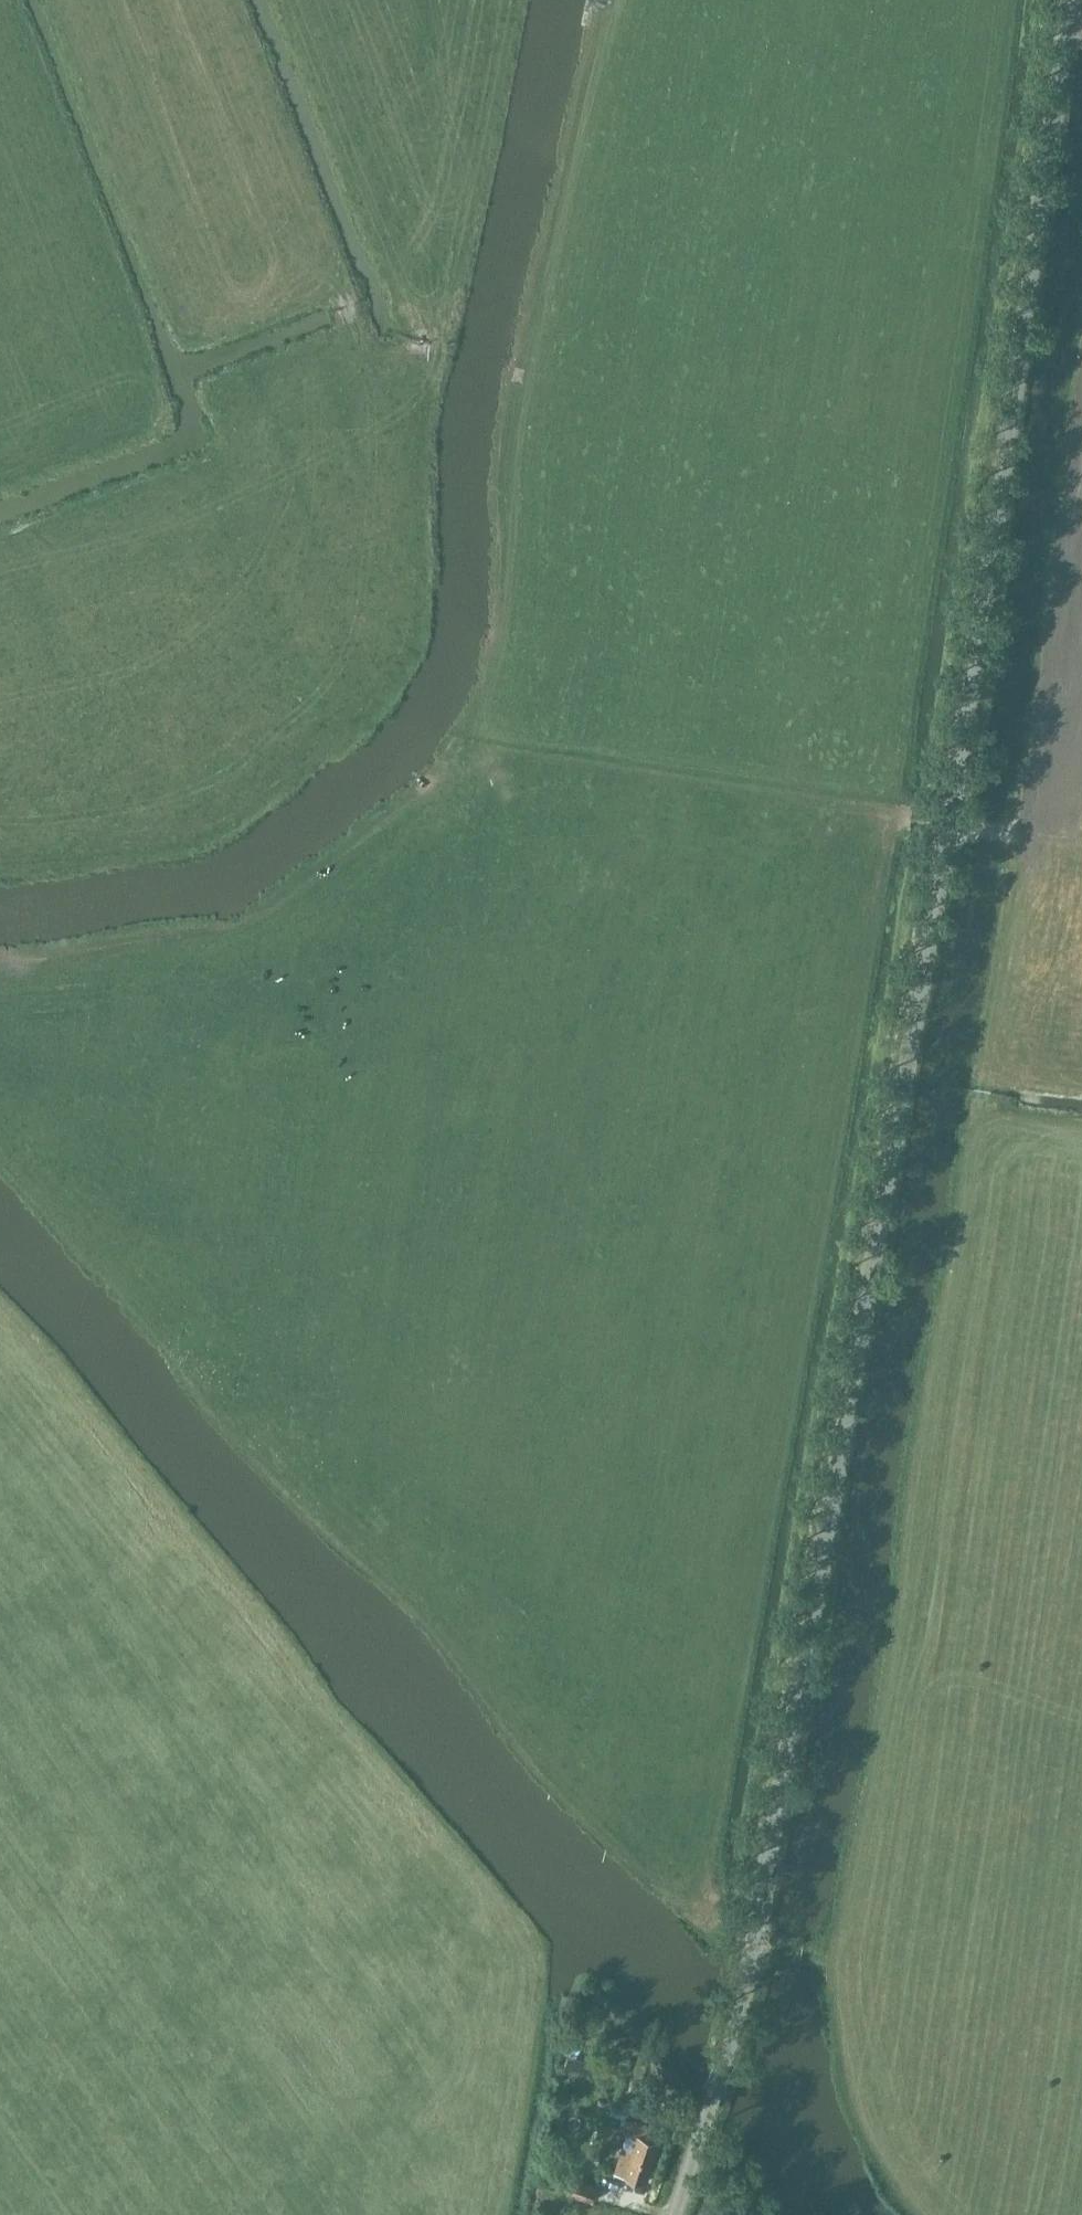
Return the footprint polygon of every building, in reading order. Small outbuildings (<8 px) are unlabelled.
[(633,2118),(628,2131),(654,2140),(658,2126),(633,2118)] [(626,2131),(613,2170),(644,2180),(656,2141),(626,2131)] [(596,2184),(571,2175),(565,2192),(591,2200),(596,2184)]
